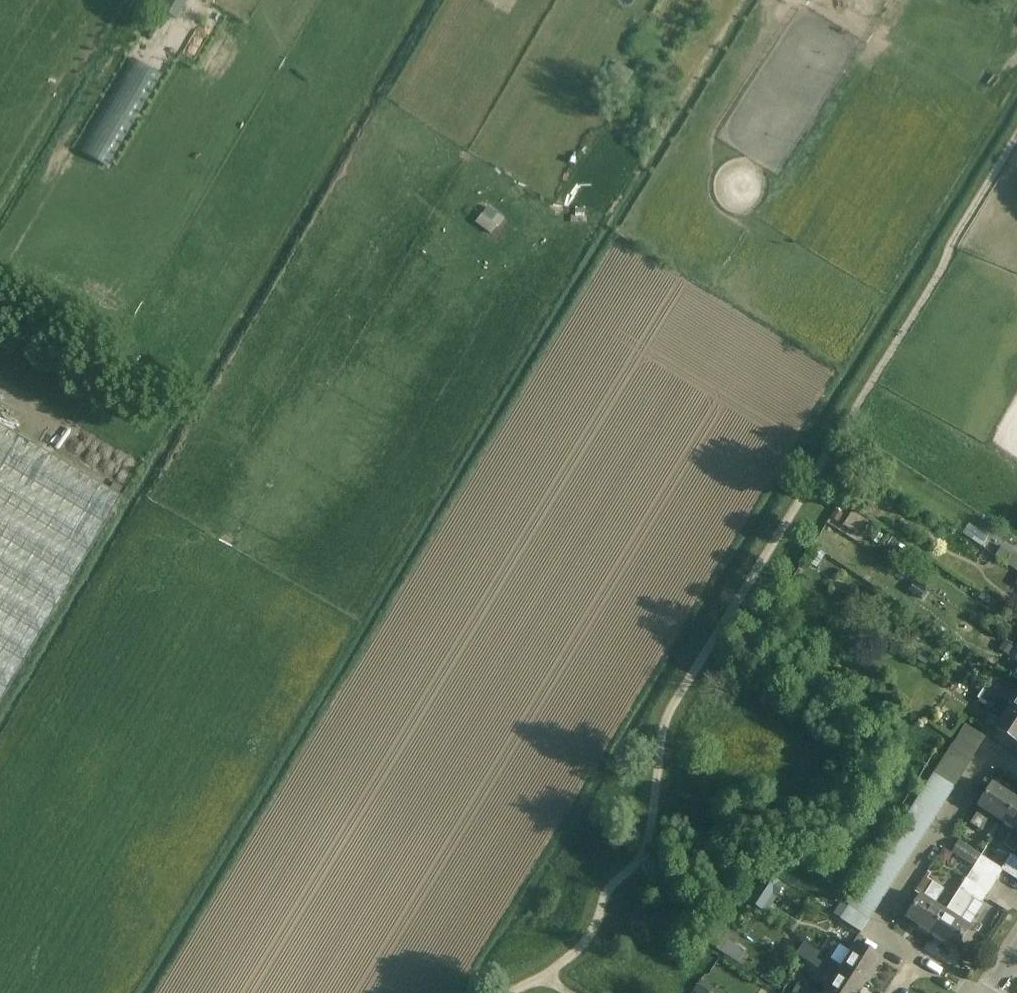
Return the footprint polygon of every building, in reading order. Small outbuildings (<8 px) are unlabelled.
[(189,0),(168,0),(161,11),(176,22),(189,0)] [(122,498),(0,426),(0,704),(122,498)] [(835,510),(830,519),(838,523),(843,515),(835,510)] [(876,532),(870,541),(877,545),(882,536),(876,532)] [(902,542),(893,536),(887,546),(891,549),(898,547),(902,542)] [(903,543),(899,548),(903,550),(902,552),(916,562),(921,555),(903,543)] [(995,555),(1016,571),(1016,556),(1002,546),(995,555)] [(815,549),(806,562),(816,569),(825,556),(815,549)] [(974,626),(964,619),(957,630),(967,637),(974,626)] [(878,637),(866,642),(869,651),(882,646),(878,637)] [(1011,660),(1016,664),(1016,648),(1015,646),(1014,648),(1004,641),(997,651),(1011,660)] [(921,653),(916,660),(925,666),(930,659),(921,653)] [(1016,712),(1016,696),(1016,697),(1001,687),(1002,686),(993,681),(986,692),(1016,712)] [(1002,734),(1016,744),(1016,712),(986,692),(979,703),(988,709),(990,707),(1004,717),(995,730),(1002,734)] [(963,737),(982,750),(988,740),(969,728),(963,737)] [(956,747),(975,760),(982,750),(963,737),(956,747)] [(950,757),(969,769),(975,760),(956,747),(950,757)] [(944,766),(963,779),(969,769),(950,757),(944,766)] [(937,776),(956,788),(963,779),(944,766),(937,776)] [(931,785),(950,798),(956,788),(937,776),(931,785)] [(924,795),(944,808),(950,798),(931,785),(924,795)] [(993,785),(982,802),(978,807),(980,808),(970,823),(982,830),(991,815),(1002,823),(1016,800),(993,785)] [(918,805),(937,817),(944,808),(924,795),(918,805)] [(1002,845),(1014,852),(1016,848),(1016,800),(1002,823),(1012,829),(1002,845)] [(912,814),(931,827),(937,817),(918,805),(912,814)] [(905,824),(925,836),(931,827),(912,814),(905,824)] [(899,834),(918,846),(925,836),(905,824),(899,834)] [(893,842),(912,855),(918,846),(899,834),(893,842)] [(951,852),(974,867),(981,855),(959,841),(951,852)] [(886,852),(905,865),(912,855),(893,842),(886,852)] [(943,848),(937,858),(944,863),(947,862),(952,854),(943,848)] [(880,862),(899,874),(905,865),(886,852),(880,862)] [(1003,870),(981,855),(974,867),(996,881),(1003,870)] [(874,871),(893,884),(899,874),(880,862),(874,871)] [(945,911),(930,935),(954,950),(969,927),(967,926),(960,921),(973,900),(980,905),(989,892),(996,881),(974,867),(958,890),(945,911)] [(867,881),(886,894),(893,884),(874,871),(867,881)] [(921,896),(917,902),(906,919),(930,935),(945,911),(944,910),(935,904),(944,890),(928,879),(931,875),(927,872),(917,889),(925,894),(923,897),(921,896)] [(766,874),(748,902),(763,911),(773,895),(777,897),(785,885),(766,874)] [(861,891),(880,903),(886,894),(867,881),(861,891)] [(880,903),(861,891),(854,901),(874,913),(880,903)] [(874,913),(854,901),(848,910),(867,922),(874,913)] [(867,922),(848,910),(842,920),(861,932),(867,922)] [(724,939),(717,950),(738,963),(745,952),(724,939)] [(825,940),(818,952),(829,959),(836,948),(825,940)] [(857,945),(842,967),(866,983),(881,960),(857,945)] [(829,959),(818,952),(811,963),(822,970),(829,959)] [(834,992),(859,992),(866,983),(842,967),(828,989),(834,992)] [(701,979),(693,991),(696,992),(710,992),(713,988),(701,979)] [(791,992),(808,992),(797,985),(791,992)]
